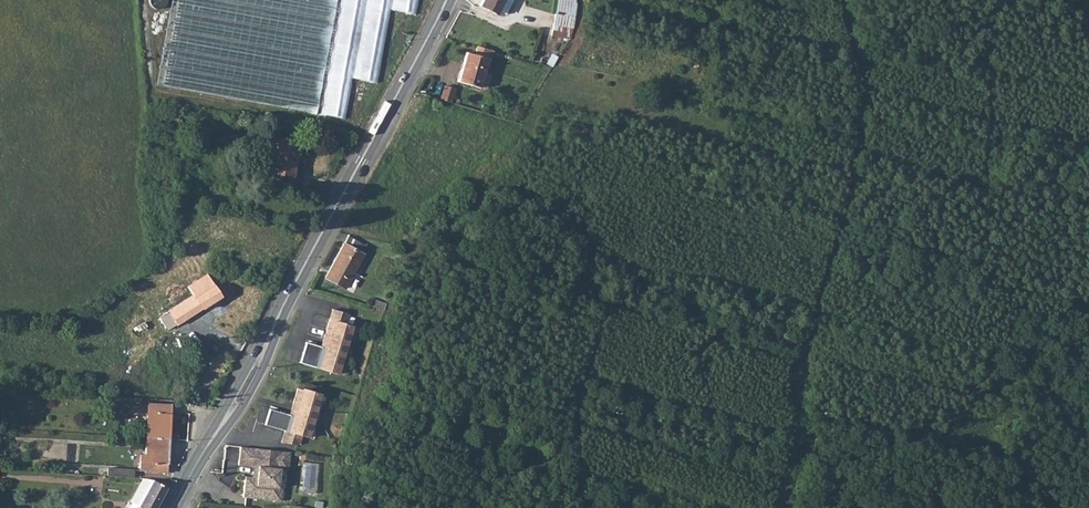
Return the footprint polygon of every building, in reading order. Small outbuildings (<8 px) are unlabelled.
[(156,84),(316,114),(337,0),(171,0),(156,84)] [(316,114),(346,119),(353,80),(378,85),(391,11),(417,16),(420,0),(337,0),(316,114)] [(503,0),(482,0),(480,5),(496,14),(498,10),(503,0)] [(513,0),(503,0),(498,10),(506,14),(513,0)] [(553,24),(573,28),(575,16),(575,15),(576,0),(557,0),(553,24)] [(573,28),(553,24),(551,36),(569,39),(571,35),(573,28)] [(493,50),(477,46),(475,54),(466,52),(458,81),(478,88),(487,90),(491,74),(483,72),(484,67),(487,59),(490,59),(493,50)] [(552,67),(556,62),(559,57),(551,53),(546,64),(552,67)] [(440,99),(451,102),(455,89),(444,86),(440,99)] [(177,123),(179,115),(172,114),(170,122),(177,123)] [(258,120),(250,118),(248,127),(256,129),(258,120)] [(299,144),(276,140),(270,172),(292,176),(299,144)] [(366,246),(347,236),(325,278),(345,288),(363,254),(362,254),(366,246)] [(221,296),(207,274),(187,286),(193,295),(167,312),(160,316),(168,329),(176,325),(221,296)] [(385,311),(385,309),(387,304),(373,299),(370,306),(385,311)] [(348,313),(332,309),(321,347),(305,342),(299,363),(337,374),(352,325),(345,323),(348,313)] [(316,408),(320,394),(302,388),(302,390),(297,388),(289,415),(269,408),(264,425),(284,431),(281,444),(297,446),(300,435),(307,437),(311,423),(315,424),(319,409),(316,408)] [(140,398),(116,397),(116,406),(140,407),(140,398)] [(147,403),(146,437),(168,439),(169,404),(147,403)] [(166,473),(168,439),(146,437),(145,455),(140,455),(140,471),(144,471),(166,473)] [(276,452),(234,446),(232,464),(247,466),(251,466),(250,477),(246,477),(239,476),(236,496),(269,501),(271,488),(273,469),(276,452)] [(284,453),(276,452),(273,469),(282,471),(284,453)] [(314,465),(299,463),(293,492),(311,495),(314,465)] [(133,470),(107,468),(107,476),(133,477),(133,470)] [(151,479),(144,478),(131,502),(137,505),(151,479)] [(166,487),(151,479),(137,505),(136,507),(155,507),(166,487)]
